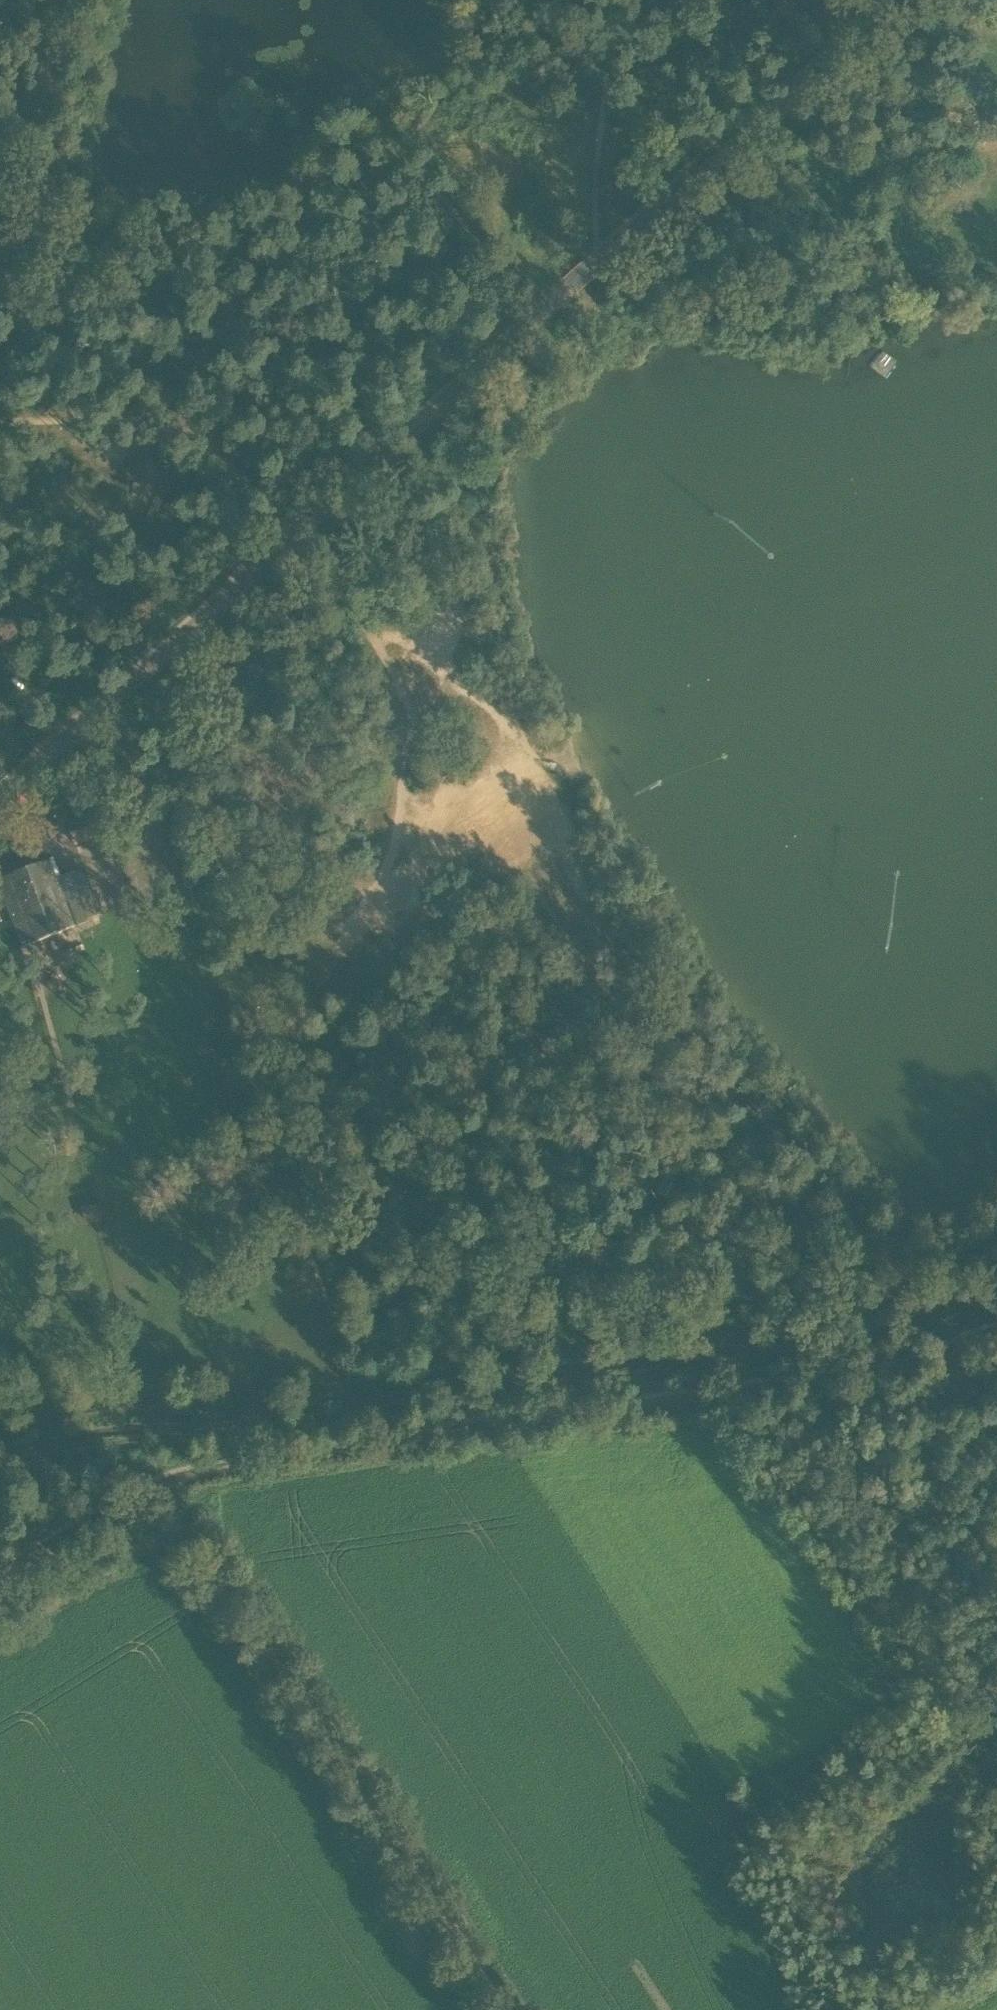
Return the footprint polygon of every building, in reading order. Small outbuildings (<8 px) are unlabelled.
[(23,947),(75,927),(49,859),(0,878),(0,888),(23,947)]
